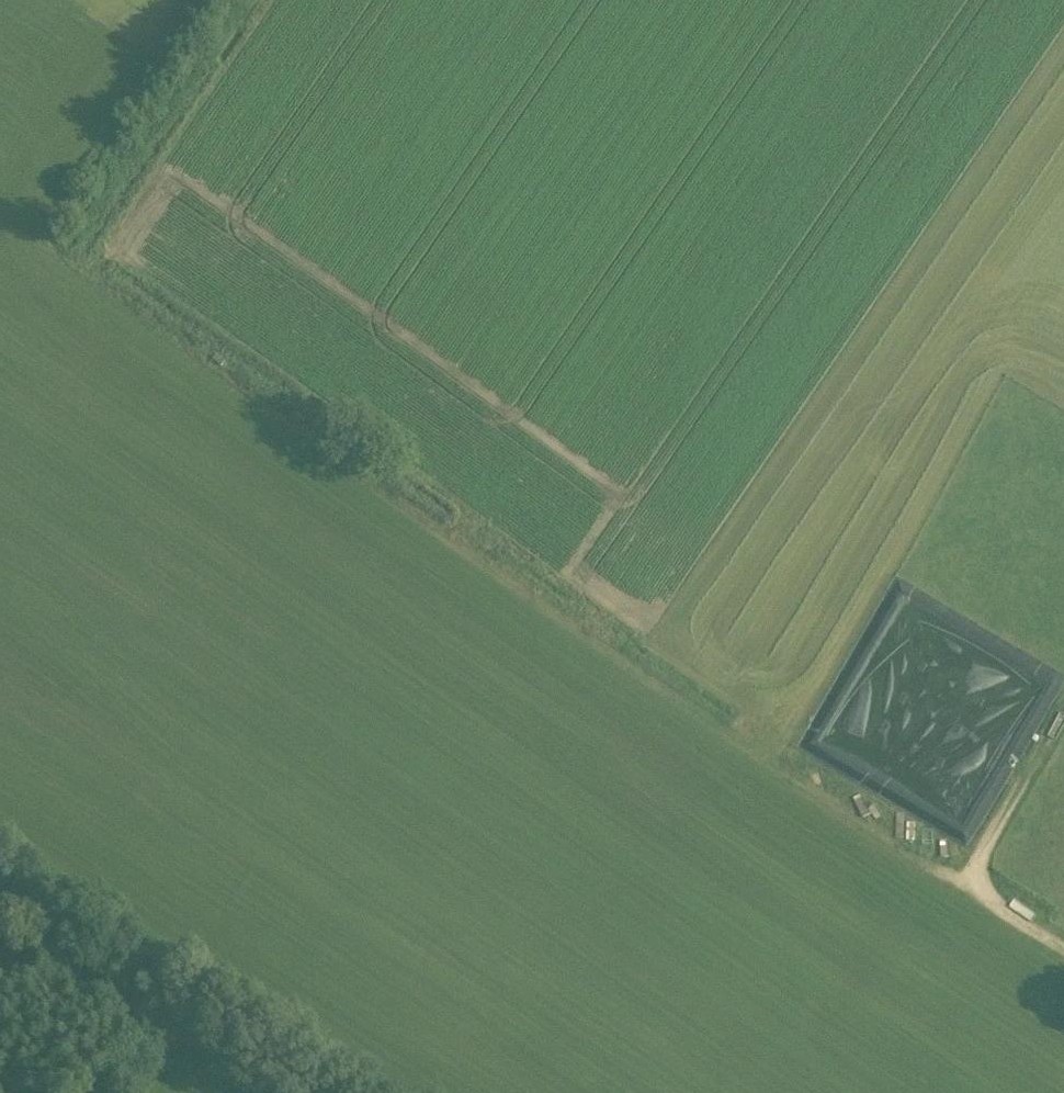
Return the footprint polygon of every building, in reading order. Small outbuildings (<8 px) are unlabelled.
[(1012,875),(1017,865),(1003,856),(997,866),(1012,875)]
